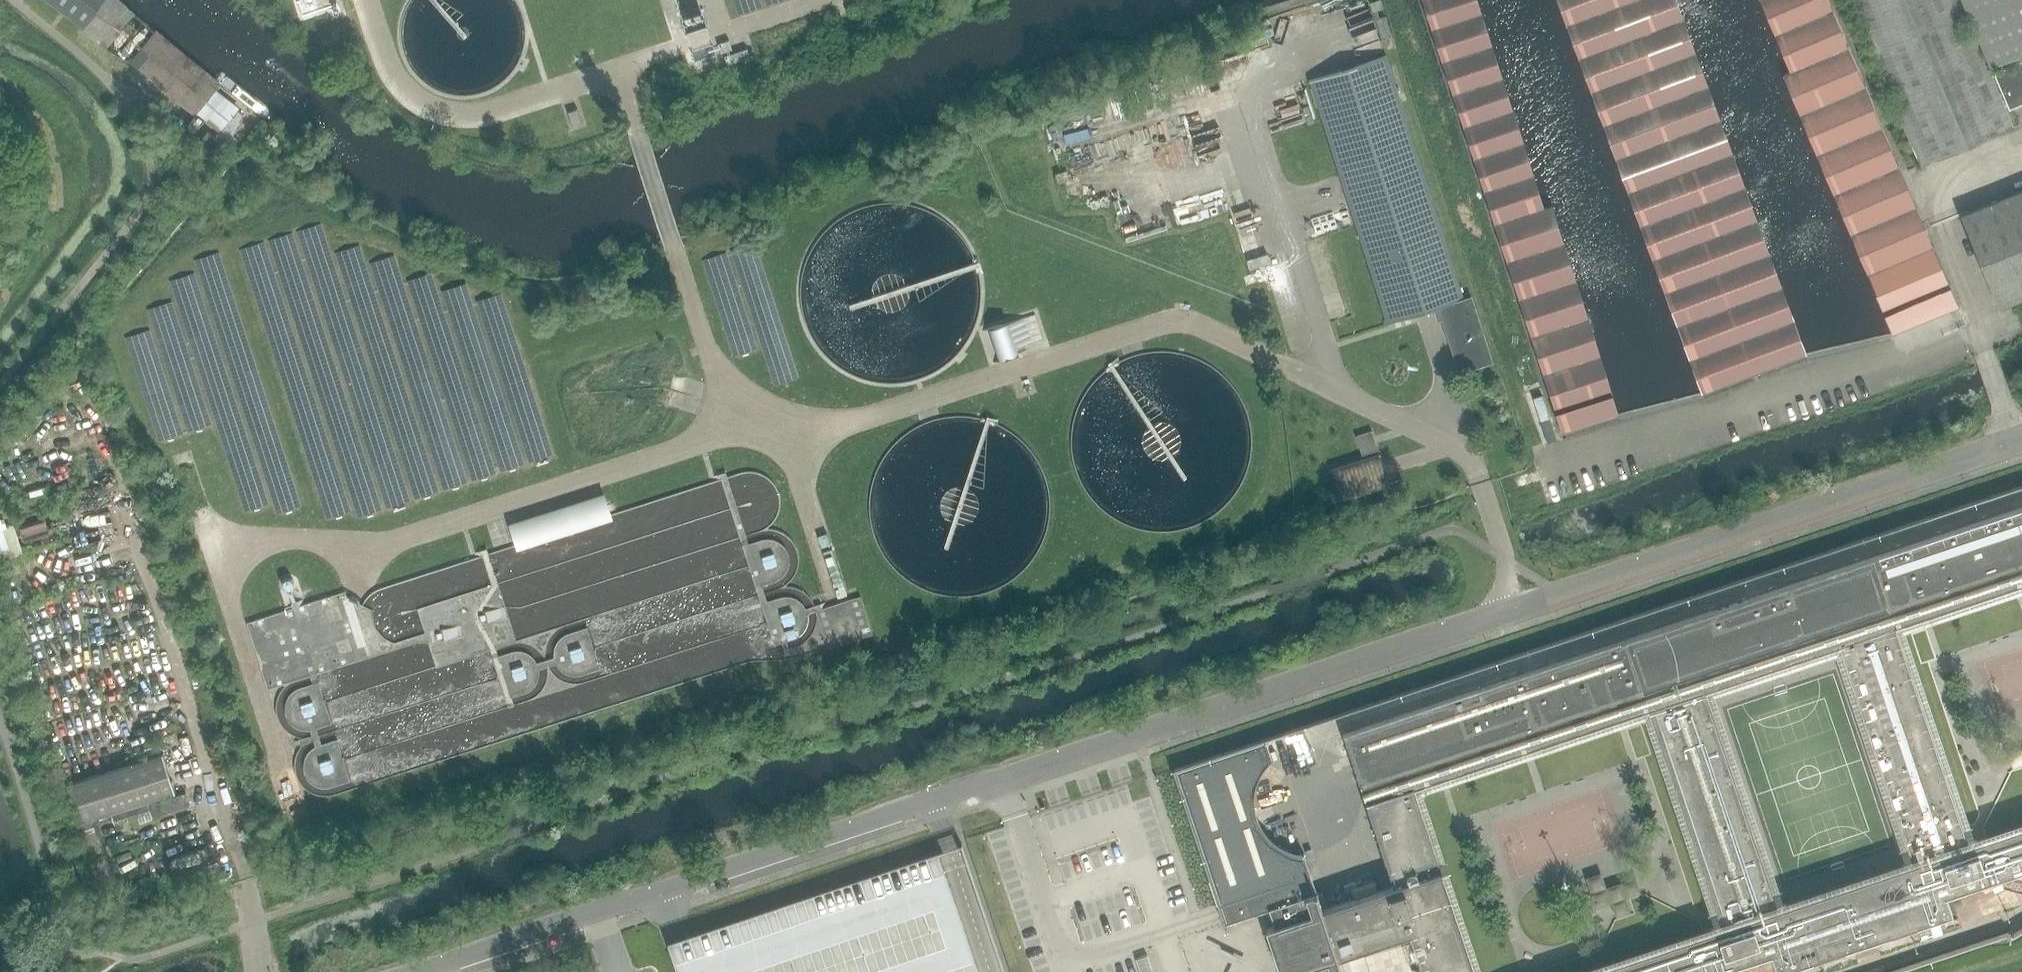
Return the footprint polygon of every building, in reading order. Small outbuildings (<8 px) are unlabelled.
[(83,28),(117,55),(119,53),(177,100),(195,115),(197,113),(213,127),(209,132),(213,136),(204,147),(220,162),(244,113),(240,108),(218,89),(221,85),(208,72),(151,25),(120,0),(46,0),(83,28)] [(1508,98),(1477,0),(1422,0),(1454,98),(1562,432),(1619,414),(1552,205),(1544,208),(1508,98)] [(1806,353),(1713,98),(1676,0),(1558,0),(1594,98),(1701,393),(1806,354),(1806,353)] [(1790,72),(1783,75),(1792,98),(1891,333),(1899,352),(1960,328),(1965,327),(1900,171),(1869,98),(1828,0),(1760,0),(1790,72)] [(2000,98),(1958,0),(1851,0),(1892,98),(1920,164),(2011,126),(2000,98)] [(1990,66),(2021,53),(2021,0),(1963,0),(1990,66)] [(1310,80),(1340,175),(1387,323),(1441,306),(1460,370),(1491,361),(1472,297),(1464,300),(1386,56),(1310,80)] [(2021,104),(2021,61),(1993,72),(2008,109),(2021,104)] [(582,124),(577,108),(568,111),(572,127),(582,124)] [(2021,299),(2021,191),(1959,216),(1997,309),(2021,299)] [(992,317),(997,346),(1045,339),(1040,309),(992,317)] [(1372,430),(1356,436),(1362,454),(1378,449),(1372,430)] [(1332,469),(1342,500),(1389,485),(1379,454),(1332,469)] [(727,477),(722,479),(774,644),(793,639),(801,634),(805,629),(807,622),(808,615),(806,609),(802,603),(796,599),(789,597),(783,597),(767,602),(762,585),(775,581),(783,576),(787,571),(789,564),(789,557),(787,551),(783,545),(778,541),(771,539),(764,539),(749,544),(727,477)] [(521,554),(617,522),(608,497),(512,526),(521,554)] [(604,502),(518,529),(523,543),(524,548),(610,520),(608,515),(604,502)] [(1270,838),(1262,828),(1257,817),(1254,805),(1255,792),(1258,780),(1265,768),(1273,759),(1266,738),(1172,769),(1221,914),(1227,933),(1228,932),(1225,923),(1269,908),(1275,925),(1266,928),(1281,971),(1343,971),(1339,958),(1409,934),(1422,971),(1476,971),(1414,788),(1648,709),(1721,928),(1591,971),(1717,971),(1770,954),(1776,971),(1777,971),(1952,914),(1946,895),(2021,870),(2021,827),(1969,845),(1896,627),(2021,584),(2021,507),(1343,734),(1393,886),(1323,909),(1314,882),(1304,853),(1291,851),(1280,845),(1270,838)] [(14,523),(0,527),(0,560),(24,552),(14,523)] [(363,658),(427,639),(436,666),(490,648),(496,647),(505,644),(516,640),(497,583),(418,609),(425,632),(397,641),(388,640),(380,633),(375,624),(373,619),(373,611),(373,609),(347,597),(345,591),(341,592),(363,658)] [(363,658),(341,592),(318,600),(284,611),(247,622),(268,689),(287,683),(309,675),(316,673),(363,658)] [(872,634),(860,597),(815,611),(827,648),(872,634)] [(562,627),(568,624),(516,640),(505,644),(512,642),(522,642),(531,645),(539,651),(544,659),(547,667),(547,677),(543,686),(537,693),(527,699),(522,702),(587,682),(578,683),(570,683),(561,680),(553,674),(548,667),(545,658),(545,648),(548,639),(554,632),(562,627)] [(514,705),(511,696),(524,692),(532,687),(536,682),(539,675),(539,668),(555,664),(559,669),(565,673),(571,675),(580,674),(599,668),(587,628),(566,634),(560,638),(556,643),(553,650),(553,657),(537,662),(533,656),(527,652),(521,650),(514,650),(498,655),(496,647),(490,648),(508,707),(514,705)] [(309,675),(312,683),(297,688),(291,692),(287,697),(285,704),(285,711),(287,717),(291,723),(297,727),(303,729),(312,728),(318,745),(315,746),(309,750),(305,755),(303,762),(303,768),(305,775),(309,780),(315,784),(321,786),(331,786),(349,779),(337,739),(322,743),(317,727),(331,722),(318,681),(316,673),(309,675)] [(175,792),(162,752),(67,784),(80,824),(175,792)] [(186,793),(149,803),(153,816),(189,805),(186,793)] [(147,802),(111,814),(115,824),(150,813),(151,813),(147,802)] [(961,843),(938,851),(688,935),(679,938),(668,942),(671,953),(677,971),(1004,971),(961,843)]
